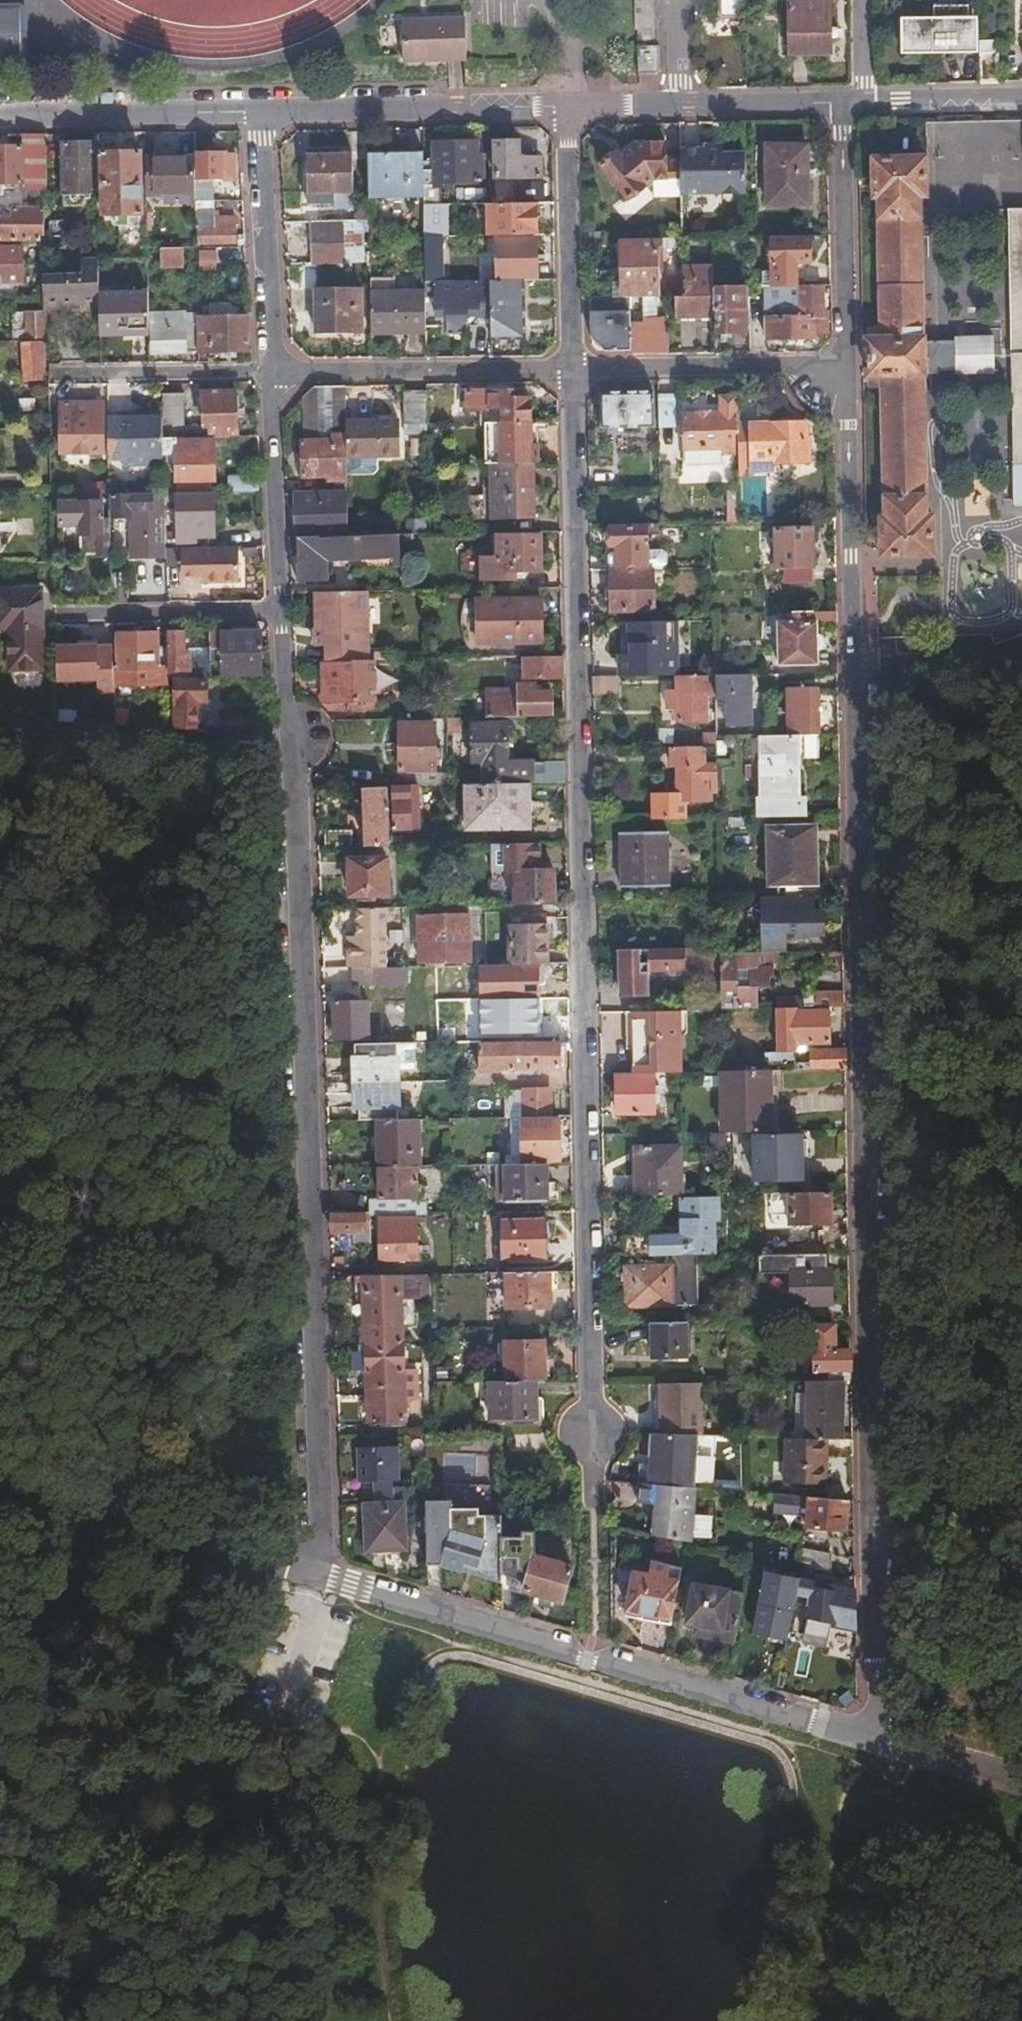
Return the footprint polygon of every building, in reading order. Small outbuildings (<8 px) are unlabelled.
[(657,0),(635,0),(637,47),(658,47),(657,0)] [(746,0),(721,1),(721,18),(746,18),(746,0)] [(902,55),(969,53),(968,5),(936,6),(936,4),(934,4),(934,18),(901,18),(902,55)] [(978,5),(968,5),(969,53),(978,53),(978,5)] [(16,7),(0,7),(0,64),(24,64),(24,39),(16,39),(16,7)] [(24,7),(16,7),(16,39),(24,39),(24,7)] [(809,9),(790,9),(790,55),(831,55),(830,14),(830,9),(809,9)] [(497,18),(434,19),(435,61),(498,59),(497,18)] [(980,49),(980,51),(980,83),(999,82),(998,51),(998,41),(980,41),(980,49)] [(658,75),(658,47),(637,47),(638,75),(658,75)] [(50,190),(50,159),(50,133),(23,134),(24,147),(0,148),(0,185),(25,185),(26,191),(50,190)] [(424,159),(425,195),(425,201),(440,202),(439,181),(477,180),(476,139),(435,140),(435,156),(431,156),(431,158),(424,159)] [(520,139),(497,139),(497,175),(542,175),(541,157),(521,157),(520,139)] [(788,140),(768,141),(769,199),(807,199),(807,142),(788,142),(788,140)] [(630,141),(619,150),(622,155),(633,145),(630,141)] [(86,195),(100,195),(99,144),(65,145),(66,196),(70,196),(70,213),(87,213),(86,195)] [(622,155),(619,150),(603,164),(631,196),(658,174),(633,145),(622,155)] [(705,145),(705,148),(705,153),(726,153),(725,145),(705,145)] [(747,153),(726,153),(705,153),(705,148),(682,149),(682,191),(748,190),(747,153)] [(197,151),(197,156),(198,194),(198,201),(216,200),(216,182),(229,182),(229,168),(238,168),(238,153),(227,153),(227,151),(197,151)] [(424,159),(424,151),(369,151),(370,196),(425,195),(424,159)] [(324,154),(308,154),(309,202),(337,202),(337,214),(348,215),(348,206),(354,206),(353,153),(324,154)] [(144,154),(104,154),(105,215),(118,216),(119,227),(122,227),(122,233),(129,233),(128,227),(133,227),(132,216),(146,215),(144,154)] [(197,156),(150,157),(150,195),(198,194),(197,156)] [(870,342),(871,375),(885,375),(886,518),(881,518),(882,555),(934,554),(933,517),(927,517),(925,374),(940,374),(940,371),(958,370),(958,375),(995,374),(995,338),(957,339),(957,343),(926,343),(923,197),(929,196),(929,158),(876,159),(877,198),(882,197),(884,341),(870,342)] [(543,182),(517,182),(517,199),(544,198),(543,182)] [(162,214),(180,214),(181,201),(162,200),(162,214)] [(216,200),(198,201),(199,227),(203,227),(203,241),(238,241),(238,227),(236,227),(235,216),(217,217),(216,200)] [(425,201),(425,235),(442,236),(455,235),(455,202),(440,202),(425,201)] [(51,202),(51,242),(51,247),(51,248),(67,248),(67,219),(61,202),(51,202)] [(489,202),(490,235),(537,234),(537,202),(489,202)] [(0,243),(43,242),(43,235),(48,235),(48,209),(17,210),(17,220),(0,220),(0,231),(0,243)] [(355,221),(309,223),(309,263),(356,262),(355,221)] [(426,242),(426,280),(437,280),(443,280),(442,236),(425,235),(426,242)] [(81,237),(81,247),(101,248),(101,238),(81,237)] [(621,249),(621,295),(658,295),(657,269),(662,269),(661,250),(660,238),(621,238),(621,249)] [(773,239),(773,287),(797,287),(796,261),(810,260),(810,238),(773,239)] [(537,239),(495,239),(496,278),(537,277),(537,239)] [(185,246),(155,247),(156,256),(164,256),(164,265),(186,265),(185,246)] [(200,259),(211,259),(211,246),(200,246),(200,259)] [(211,246),(211,259),(231,258),(231,246),(211,246)] [(25,282),(25,249),(0,249),(0,283),(25,282)] [(84,275),(52,275),(52,276),(52,308),(76,307),(76,300),(82,300),(102,299),(101,260),(84,260),(84,275)] [(714,262),(683,263),(684,294),(680,294),(680,313),(715,313),(714,262)] [(396,276),(371,277),(372,333),(427,333),(427,318),(426,292),(396,292),(396,276)] [(491,317),(491,336),(522,336),(521,284),(528,283),(528,279),(490,280),(491,317)] [(426,292),(427,318),(437,318),(437,280),(426,280),(426,292)] [(490,280),(443,280),(437,280),(437,318),(448,318),(461,318),(491,317),(490,280)] [(719,331),(752,331),(750,287),(750,286),(718,286),(719,331)] [(766,287),(768,338),(818,337),(818,335),(818,316),(802,316),(802,287),(797,287),(766,287)] [(818,335),(827,335),(827,315),(823,311),(823,287),(802,287),(802,316),(818,316),(818,335)] [(360,288),(316,289),(317,334),(361,334),(360,288)] [(122,305),(108,305),(109,339),(150,338),(150,304),(134,305),(134,293),(121,293),(122,305)] [(621,295),(591,295),(592,337),(606,350),(628,350),(628,354),(669,354),(668,317),(645,317),(644,323),(631,323),(631,308),(668,307),(668,295),(658,295),(621,295)] [(26,330),(26,341),(48,341),(48,313),(14,313),(14,330),(26,330)] [(156,350),(202,350),(201,317),(186,317),(184,315),(160,315),(155,315),(156,350)] [(248,316),(201,317),(202,350),(225,350),(225,356),(239,356),(239,350),(250,350),(248,316)] [(48,347),(26,347),(26,383),(45,382),(45,378),(48,377),(48,347)] [(327,534),(348,533),(347,451),(347,423),(346,384),(319,384),(306,397),(307,434),(334,434),(335,440),(303,441),(303,475),(324,475),(324,480),(327,480),(328,493),(296,494),(297,534),(327,534)] [(405,424),(409,424),(427,423),(427,391),(404,390),(405,424)] [(514,398),(513,390),(469,391),(469,395),(463,395),(463,406),(468,405),(468,410),(491,410),(491,423),(532,422),(532,397),(531,397),(514,398)] [(185,391),(164,392),(164,411),(165,438),(179,437),(240,437),(239,407),(241,404),(241,395),(238,391),(203,391),(203,424),(184,425),(183,406),(185,391)] [(656,392),(604,393),(604,427),(656,426),(656,392)] [(662,394),(662,426),(677,425),(677,394),(662,394)] [(740,424),(739,394),(720,395),(720,413),(685,414),(685,449),(724,448),(724,455),(740,455),(740,424)] [(104,402),(63,402),(63,437),(104,437),(104,402)] [(125,466),(165,466),(165,456),(165,438),(164,411),(125,412),(125,419),(109,419),(109,446),(125,446),(125,466)] [(377,422),(378,451),(381,451),(402,450),(401,421),(377,422)] [(347,423),(347,451),(360,452),(378,451),(377,422),(347,423)] [(491,423),(492,462),(536,461),(539,461),(539,443),(533,443),(532,422),(491,423)] [(806,422),(740,424),(740,455),(740,471),(783,470),(782,461),(810,461),(809,440),(807,439),(806,422)] [(428,433),(427,423),(409,424),(409,437),(428,437),(428,433)] [(444,424),(427,423),(428,433),(444,433),(444,424)] [(179,440),(179,437),(165,438),(165,456),(178,456),(179,480),(216,480),(215,440),(179,440)] [(724,448),(685,449),(686,464),(724,464),(724,455),(724,448)] [(536,461),(492,462),(493,515),(537,515),(536,461)] [(1021,507),(1021,462),(1011,461),(1009,506),(1021,507)] [(238,476),(238,493),(260,493),(258,476),(238,476)] [(741,522),(741,490),(729,490),(729,522),(741,522)] [(166,494),(166,503),(178,503),(179,509),(170,510),(171,521),(174,521),(174,532),(179,531),(180,548),(199,548),(199,539),(218,538),(217,493),(213,493),(166,494)] [(81,544),(112,544),(111,509),(101,509),(101,496),(88,495),(88,502),(60,502),(60,534),(81,534),(81,544)] [(133,558),(167,557),(167,549),(166,519),(164,518),(164,496),(113,497),(114,517),(133,518),(133,558)] [(810,580),(810,566),(810,527),(778,528),(779,567),(783,567),(783,580),(810,580)] [(624,554),(618,554),(612,554),(612,569),(656,568),(666,568),(671,564),(671,556),(664,550),(649,551),(649,528),(611,529),(611,545),(618,545),(623,545),(624,554)] [(498,534),(499,556),(499,576),(526,575),(526,567),(542,567),(542,533),(498,534)] [(327,558),(361,557),(396,556),(396,564),(402,564),(401,539),(401,535),(327,536),(327,534),(297,534),(297,555),(300,555),(300,562),(296,562),(297,579),(327,579),(326,569),(327,558)] [(241,548),(199,548),(180,548),(167,549),(167,557),(168,571),(182,571),(182,582),(202,581),(203,587),(241,587),(241,548)] [(483,576),(499,576),(499,556),(483,557),(483,576)] [(656,568),(612,569),(612,611),(657,610),(656,593),(662,593),(662,586),(656,586),(656,568)] [(0,589),(0,627),(8,627),(9,668),(43,667),(43,589),(0,589)] [(372,658),(371,589),(319,590),(320,645),(330,644),(330,659),(372,658)] [(542,596),(479,597),(480,640),(543,639),(542,596)] [(818,625),(837,624),(837,611),(797,612),(797,622),(782,622),(783,664),(818,663),(818,625)] [(676,621),(630,622),(630,653),(622,653),(621,676),(677,675),(676,621)] [(183,655),(183,623),(168,622),(168,646),(169,671),(211,670),(211,669),(211,657),(211,648),(193,648),(193,655),(183,655)] [(211,676),(225,676),(225,674),(264,674),(263,631),(223,632),(223,630),(216,630),(216,622),(210,622),(211,648),(211,657),(224,657),(225,669),(211,669),(211,670),(211,676)] [(118,664),(114,664),(114,685),(169,685),(169,678),(169,671),(168,646),(158,646),(158,633),(118,634),(118,664)] [(79,646),(57,646),(58,678),(98,677),(98,691),(114,690),(114,685),(114,664),(113,646),(86,646),(86,651),(79,651),(79,646)] [(562,655),(527,655),(527,676),(563,675),(562,655)] [(330,659),(324,659),(324,695),(353,694),(354,699),(376,699),(375,658),(372,658),(330,659)] [(716,674),(679,675),(679,689),(669,689),(669,707),(680,707),(680,718),(707,718),(707,695),(717,695),(716,674)] [(717,695),(717,698),(726,698),(726,724),(752,724),(751,674),(716,674),(717,695)] [(593,676),(593,692),(619,692),(619,676),(593,676)] [(178,680),(176,724),(198,726),(199,701),(208,701),(209,681),(178,680)] [(497,687),(489,693),(490,711),(553,710),(552,688),(537,689),(537,682),(521,682),(521,686),(497,687)] [(820,683),(791,683),(792,734),(822,733),(821,688),(820,683)] [(114,710),(115,723),(162,726),(171,726),(170,713),(114,710)] [(446,715),(447,739),(460,738),(459,716),(446,715)] [(227,719),(227,731),(264,734),(276,734),(275,719),(227,719)] [(486,760),(486,782),(531,781),(564,780),(564,763),(535,763),(535,758),(507,758),(507,719),(471,720),(471,735),(466,735),(466,750),(472,750),(472,760),(486,760)] [(382,723),(384,784),(393,784),(417,784),(435,783),(448,783),(447,770),(435,770),(434,756),(439,757),(439,746),(433,746),(433,722),(382,723)] [(705,731),(705,745),(718,745),(717,735),(717,731),(705,731)] [(823,757),(822,733),(792,734),(781,734),(763,734),(765,798),(759,798),(759,817),(806,816),(807,798),(796,797),(795,757),(823,757)] [(655,794),(654,819),(688,819),(688,800),(713,800),(713,792),(719,792),(719,763),(706,764),(705,745),(671,746),(671,764),(679,764),(680,794),(655,794)] [(486,782),(467,782),(468,829),(531,827),(531,781),(486,782)] [(393,784),(394,844),(429,843),(429,835),(400,836),(400,827),(419,826),(417,784),(393,784)] [(366,787),(367,844),(388,844),(387,787),(366,787)] [(820,827),(774,828),(775,884),(821,883),(820,827)] [(628,851),(627,884),(670,885),(670,832),(622,831),(622,851),(628,851)] [(539,840),(493,842),(494,869),(508,869),(508,884),(516,884),(517,902),(555,902),(554,868),(540,868),(539,840)] [(386,857),(352,857),(352,894),(387,893),(386,857)] [(810,912),(809,896),(766,897),(766,937),(785,937),(785,931),(823,931),(823,912),(810,912)] [(358,965),(389,964),(388,906),(360,906),(360,934),(352,934),(352,965),(358,965)] [(439,914),(420,915),(421,960),(471,959),(471,911),(438,912),(439,914)] [(509,916),(510,963),(542,962),(541,948),(547,947),(547,922),(530,923),(530,915),(509,916)] [(767,952),(775,952),(786,951),(785,937),(766,937),(767,952)] [(718,948),(614,950),(614,963),(624,964),(624,995),(641,994),(640,964),(649,964),(648,969),(688,969),(688,961),(696,962),(696,969),(719,969),(718,948)] [(767,952),(722,952),(723,1007),(759,1007),(759,987),(759,968),(776,967),(775,952),(767,952)] [(408,981),(408,964),(389,964),(358,965),(358,982),(408,981)] [(775,976),(776,967),(759,968),(759,987),(771,986),(771,980),(775,976)] [(539,976),(503,976),(504,1016),(540,1016),(539,976)] [(346,999),(336,999),(337,1037),(371,1037),(370,999),(360,999),(360,989),(346,988),(346,999)] [(816,991),(816,1006),(830,1005),(845,1005),(845,991),(816,991)] [(778,1050),(798,1050),(798,1041),(831,1041),(831,1008),(798,1009),(798,1006),(778,1006),(778,1050)] [(633,1045),(633,1046),(633,1072),(684,1070),(683,1045),(686,1045),(685,1033),(683,1033),(683,1008),(632,1009),(633,1034),(633,1045)] [(562,1040),(481,1042),(481,1068),(562,1066),(562,1040)] [(778,1050),(776,1050),(776,1059),(792,1058),(792,1055),(800,1055),(800,1049),(798,1050),(778,1050)] [(801,1059),(801,1068),(846,1066),(846,1049),(814,1049),(814,1059),(801,1059)] [(401,1105),(400,1055),(360,1056),(360,1069),(354,1069),(354,1090),(361,1090),(361,1105),(401,1105)] [(774,1068),(725,1069),(725,1131),(735,1130),(772,1130),(771,1094),(775,1094),(774,1068)] [(782,1130),(781,1068),(774,1068),(775,1094),(771,1094),(772,1130),(782,1130)] [(655,1075),(618,1075),(618,1112),(656,1112),(655,1075)] [(522,1088),(523,1115),(551,1115),(551,1088),(522,1088)] [(493,1115),(493,1098),(484,1098),(485,1115),(493,1115)] [(502,1098),(493,1098),(493,1115),(502,1115),(502,1098)] [(508,1151),(508,1161),(524,1161),(523,1115),(513,1115),(513,1151),(508,1151)] [(523,1115),(524,1161),(548,1160),(557,1160),(556,1134),(560,1134),(560,1115),(551,1115),(523,1115)] [(375,1119),(377,1164),(382,1165),(419,1163),(423,1163),(423,1118),(375,1119)] [(801,1134),(757,1136),(758,1176),(802,1176),(801,1134)] [(636,1146),(637,1195),(655,1195),(683,1194),(682,1145),(636,1146)] [(524,1161),(508,1161),(498,1162),(499,1197),(549,1196),(548,1160),(524,1161)] [(373,1196),(373,1211),(373,1214),(384,1213),(420,1213),(419,1163),(382,1165),(383,1195),(373,1196)] [(832,1193),(793,1193),(793,1223),(832,1222),(832,1193)] [(720,1198),(683,1199),(684,1236),(652,1236),(625,1237),(625,1256),(652,1256),(675,1255),(701,1255),(716,1255),(715,1219),(720,1219),(720,1198)] [(334,1211),(335,1228),(356,1228),(374,1227),(373,1214),(373,1211),(334,1211)] [(420,1213),(384,1213),(385,1256),(421,1256),(420,1213)] [(549,1218),(504,1219),(504,1255),(550,1254),(549,1218)] [(374,1227),(356,1228),(357,1242),(374,1242),(374,1227)] [(827,1253),(766,1254),(766,1271),(794,1271),(795,1302),(834,1302),(833,1266),(828,1266),(827,1253)] [(684,1256),(675,1255),(675,1267),(627,1268),(628,1306),(702,1306),(701,1255),(684,1256)] [(551,1269),(509,1270),(510,1305),(552,1305),(551,1269)] [(374,1273),(367,1273),(368,1317),(369,1342),(369,1350),(357,1351),(357,1368),(370,1368),(371,1393),(372,1419),(409,1417),(408,1398),(407,1368),(409,1368),(408,1329),(406,1329),(404,1285),(431,1284),(431,1272),(402,1273),(396,1273),(374,1273)] [(689,1323),(653,1324),(654,1359),(690,1358),(689,1323)] [(817,1326),(818,1380),(844,1379),(853,1380),(852,1350),(838,1349),(838,1325),(817,1326)] [(507,1377),(538,1377),(546,1377),(545,1337),(507,1338),(506,1343),(498,1343),(499,1363),(507,1362),(507,1377)] [(407,1368),(408,1398),(420,1392),(420,1367),(409,1368),(407,1368)] [(481,1418),(491,1418),(490,1377),(480,1378),(481,1418)] [(538,1417),(538,1377),(507,1377),(490,1377),(491,1418),(538,1417)] [(808,1392),(809,1437),(830,1438),(845,1438),(844,1379),(818,1380),(807,1380),(808,1392)] [(704,1383),(663,1384),(664,1432),(705,1431),(704,1383)] [(796,1437),(809,1437),(808,1392),(795,1392),(796,1437)] [(503,1449),(503,1432),(489,1432),(490,1449),(503,1449)] [(695,1450),(696,1434),(653,1433),(652,1455),(653,1455),(653,1464),(642,1462),(641,1481),(697,1486),(700,1450),(695,1450)] [(744,1436),(723,1435),(724,1488),(745,1490),(744,1436)] [(829,1483),(830,1438),(809,1437),(796,1437),(787,1437),(786,1482),(829,1483)] [(397,1445),(364,1445),(365,1478),(374,1478),(374,1497),(411,1497),(410,1478),(397,1478),(397,1445)] [(657,1499),(654,1533),(690,1541),(696,1542),(700,1486),(697,1486),(641,1481),(640,1498),(657,1499)] [(849,1498),(811,1495),(808,1524),(843,1526),(843,1516),(848,1516),(849,1498)] [(408,1501),(368,1502),(369,1548),(409,1547),(408,1501)] [(453,1506),(428,1506),(429,1562),(443,1562),(504,1580),(504,1560),(503,1542),(503,1521),(481,1521),(480,1514),(454,1514),(453,1506)] [(834,1569),(837,1533),(807,1529),(801,1563),(804,1564),(834,1569)] [(536,1552),(537,1533),(503,1542),(504,1582),(526,1586),(536,1552)] [(574,1563),(536,1552),(526,1586),(564,1598),(574,1563)] [(675,1614),(683,1577),(638,1568),(630,1605),(675,1614)] [(766,1568),(754,1626),(766,1628),(766,1632),(789,1637),(796,1601),(802,1575),(766,1568)] [(823,1580),(802,1575),(796,1601),(807,1604),(802,1630),(825,1635),(827,1622),(858,1628),(857,1587),(823,1580)] [(689,1623),(698,1625),(699,1619),(725,1624),(723,1635),(736,1638),(744,1599),(745,1590),(698,1581),(689,1623)] [(699,1619),(698,1625),(696,1630),(723,1635),(725,1624),(699,1619)] [(825,1635),(802,1630),(800,1639),(823,1644),(825,1635)]
